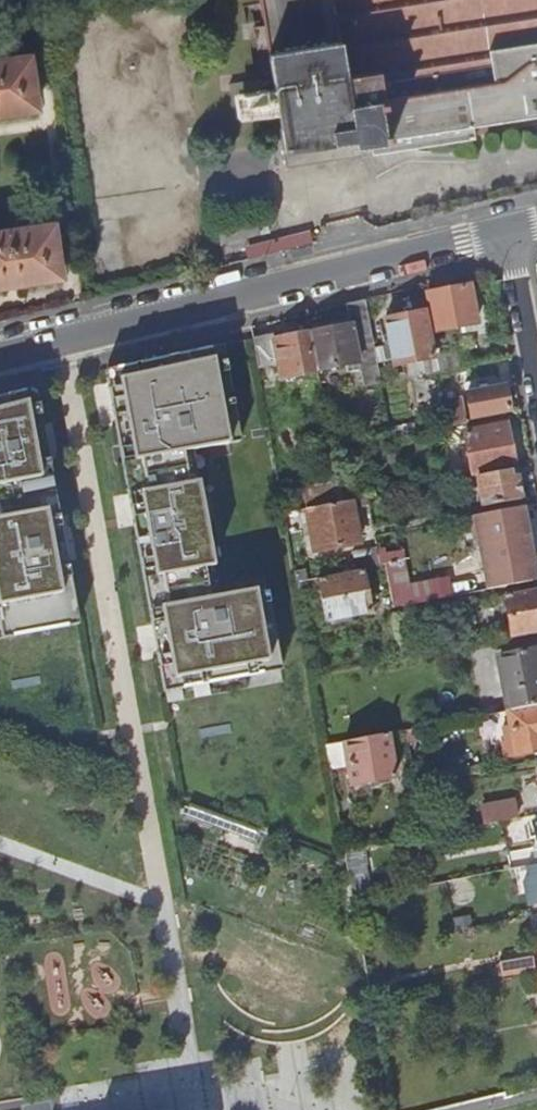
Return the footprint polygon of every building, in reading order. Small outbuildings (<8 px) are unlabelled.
[(290,173),(478,141),(476,130),(536,119),(536,0),(262,0),(290,173)] [(38,109),(31,56),(0,60),(0,115),(38,109)] [(62,277),(54,224),(0,232),(0,286),(62,277)] [(427,293),(435,331),(476,323),(469,284),(427,293)] [(310,332),(318,370),(348,364),(349,371),(361,369),(364,384),(381,381),(374,349),(371,333),(364,298),(345,303),(349,324),(310,332)] [(371,333),(374,349),(382,347),(385,361),(392,359),(394,365),(413,362),(417,375),(439,371),(436,355),(434,356),(426,310),(385,319),(387,330),(371,333)] [(253,338),(259,368),(279,364),(282,377),(314,371),(307,332),(274,338),(273,334),(253,338)] [(250,439),(234,341),(117,366),(175,685),(293,664),(277,580),(219,590),(215,561),(225,559),(209,476),(199,478),(194,448),(250,439)] [(436,355),(439,371),(440,373),(461,368),(469,367),(466,350),(436,355)] [(465,384),(472,417),(509,410),(505,386),(480,391),(478,381),(465,384)] [(37,385),(0,395),(0,612),(9,610),(15,642),(82,630),(37,385)] [(460,398),(445,401),(450,425),(465,423),(460,398)] [(389,426),(391,436),(416,432),(414,422),(389,426)] [(465,433),(468,444),(450,448),(455,476),(473,473),(474,476),(478,475),(511,469),(515,468),(507,425),(465,433)] [(302,485),(307,507),(343,501),(337,467),(313,472),(315,482),(302,485)] [(478,475),(484,506),(522,499),(517,476),(513,477),(511,469),(478,475)] [(307,507),(315,550),(359,542),(351,499),(343,501),(307,507)] [(485,514),(492,545),(529,538),(523,507),(485,514)] [(318,578),(329,629),(352,625),(351,616),(370,612),(362,570),(318,578)] [(388,581),(392,601),(403,599),(398,579),(388,581)] [(512,638),(536,633),(536,589),(504,595),(512,638)] [(394,615),(398,634),(408,632),(405,613),(394,615)] [(398,634),(403,658),(413,656),(408,632),(398,634)] [(510,710),(536,705),(536,649),(500,656),(510,710)] [(511,727),(513,740),(503,743),(506,758),(536,752),(536,705),(510,710),(508,711),(511,727)] [(406,730),(412,760),(423,758),(421,743),(426,742),(423,727),(406,730)] [(500,729),(503,743),(513,740),(511,727),(500,729)] [(344,742),(352,784),(396,776),(388,734),(344,742)] [(482,805),(486,823),(519,817),(515,799),(482,805)] [(510,869),(512,880),(536,875),(536,864),(510,869)] [(532,946),(498,952),(503,976),(536,969),(532,946)]
